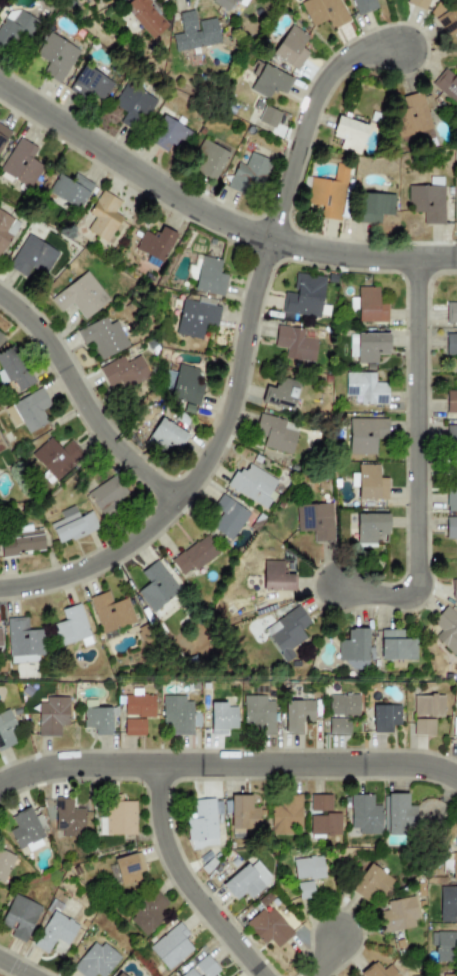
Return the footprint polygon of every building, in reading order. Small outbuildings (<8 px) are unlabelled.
[(152,39),(168,24),(146,0),(130,0),(122,7),(152,39)] [(212,1),(227,11),(234,0),(213,0),(212,1)] [(330,30),(348,23),(339,0),(303,0),(300,1),(311,27),(326,20),(330,30)] [(374,0),(350,0),(357,16),(377,8),(374,0)] [(428,0),(406,0),(405,4),(424,10),(428,0)] [(9,7),(0,24),(0,46),(17,55),(34,20),(9,7)] [(435,15),(444,37),(456,31),(456,7),(435,15)] [(216,18),(194,21),(193,11),(178,13),(181,33),(172,34),(174,51),(219,46),(216,18)] [(307,52),(301,48),(308,36),(289,25),(271,56),(297,70),(307,52)] [(59,83),(79,50),(49,32),(35,55),(48,63),(42,73),(59,83)] [(285,95),(292,77),(261,65),(250,92),(268,99),(271,90),(285,95)] [(113,80),(80,66),(68,91),(101,106),(113,80)] [(453,76),(444,69),(431,86),(456,106),(456,71),(453,76)] [(119,122),(137,132),(156,100),(125,82),(112,105),(125,113),(119,122)] [(430,130),(422,92),(399,96),(401,106),(393,108),(398,136),(430,130)] [(257,121),(274,128),(280,113),(264,105),(257,121)] [(147,140),(165,152),(171,143),(181,150),(191,133),(164,115),(147,140)] [(338,148),(358,154),(367,125),(337,116),(331,137),(341,139),(338,148)] [(10,130),(0,125),(0,151),(10,130)] [(37,147),(17,137),(0,173),(31,188),(42,165),(31,160),(37,147)] [(228,151),(202,140),(189,170),(214,181),(228,151)] [(272,161),(249,152),(244,166),(236,162),(227,183),(257,196),(272,161)] [(69,181),(58,174),(47,190),(55,195),(51,201),(74,215),(93,186),(75,173),(69,181)] [(407,186),(408,213),(423,212),(423,224),(443,224),(443,185),(407,186)] [(120,201),(101,190),(85,218),(86,219),(81,228),(107,243),(121,217),(113,213),(120,201)] [(393,195),(358,193),(357,223),(379,224),(379,215),(392,215),(393,195)] [(19,223),(0,212),(0,256),(19,223)] [(134,250),(148,256),(145,262),(159,268),(175,233),(160,227),(155,237),(143,231),(134,250)] [(44,276),(58,253),(27,234),(7,266),(25,277),(31,267),(44,276)] [(226,275),(218,273),(221,260),(200,256),(193,291),(222,296),(226,275)] [(109,300),(86,271),(50,299),(60,312),(71,304),(83,320),(109,300)] [(319,318),(324,277),(295,273),(293,293),(284,292),(281,313),(319,318)] [(357,322),(387,321),(386,300),(377,300),(377,287),(356,287),(357,322)] [(220,307),(182,298),(174,333),(200,340),(205,321),(216,323),(220,307)] [(445,302),(446,323),(456,323),(456,302),(445,302)] [(100,360),(128,346),(115,321),(108,324),(104,317),(76,331),(84,346),(91,343),(100,360)] [(303,329),(276,325),(273,347),(285,348),(284,358),(313,363),(317,339),(302,337),(303,329)] [(356,363),(376,364),(376,355),(387,355),(388,334),(357,333),(356,363)] [(445,334),(445,355),(456,355),(456,334),(445,334)] [(15,347),(0,353),(0,370),(0,385),(12,380),(17,391),(31,385),(15,347)] [(120,382),(124,390),(149,376),(138,355),(127,360),(124,355),(98,368),(108,389),(120,382)] [(197,368),(167,363),(161,397),(191,402),(197,368)] [(387,404),(386,380),(377,380),(377,372),(344,373),(345,396),(359,396),(360,405),(387,404)] [(260,402),(291,411),(299,383),(277,377),(274,389),(265,386),(260,402)] [(454,378),(454,392),(445,392),(446,413),(456,413),(456,378),(454,378)] [(47,422),(41,410),(50,405),(40,388),(11,404),(27,433),(47,422)] [(291,455),(298,424),(259,414),(251,444),(291,455)] [(187,434),(160,418),(150,435),(176,451),(187,434)] [(348,454),(375,455),(375,439),(387,439),(387,419),(349,418),(348,454)] [(446,448),(456,448),(456,426),(446,426),(446,448)] [(49,475),(79,450),(70,439),(59,448),(50,437),(31,453),(49,475)] [(277,481),(243,461),(228,487),(266,510),(275,494),(271,491),(277,481)] [(387,500),(387,478),(378,478),(378,465),(357,465),(357,474),(351,473),(351,487),(357,487),(357,500),(387,500)] [(455,471),(455,487),(445,487),(446,512),(456,511),(456,471),(455,471)] [(117,510),(113,504),(127,494),(114,475),(86,494),(104,519),(117,510)] [(249,512),(220,494),(211,508),(221,514),(212,529),(231,541),(249,512)] [(333,542),(331,504),(295,505),(296,531),(312,531),(312,542),(333,542)] [(59,512),(62,519),(49,525),(58,545),(98,528),(90,511),(78,516),(73,506),(59,512)] [(355,514),(357,543),(376,543),(376,535),(388,534),(387,513),(355,514)] [(445,518),(445,539),(456,539),(456,518),(445,518)] [(41,533),(0,537),(0,546),(1,556),(44,551),(41,533)] [(195,571),(218,552),(204,534),(170,562),(182,575),(191,567),(195,571)] [(136,592),(150,612),(179,592),(157,560),(140,572),(148,583),(136,592)] [(283,561),(263,561),(262,590),(294,591),(294,574),(283,574),(283,561)] [(88,598),(102,635),(135,622),(126,598),(111,603),(107,591),(88,598)] [(80,604),(61,609),(64,621),(52,625),(58,646),(89,638),(80,604)] [(456,655),(456,617),(446,606),(431,622),(437,627),(430,634),(455,657),(456,655)] [(284,664),(294,657),(289,649),(305,639),(300,630),(310,624),(299,607),(262,631),(284,664)] [(7,618),(9,663),(38,662),(38,656),(44,655),(43,627),(31,628),(31,618),(7,618)] [(367,628),(347,628),(347,640),(338,640),(338,661),(346,661),(346,669),(367,669),(367,628)] [(415,639),(403,639),(403,630),(380,630),(380,659),(415,660),(415,639)] [(145,736),(145,718),(154,718),(153,696),(141,696),(141,689),(132,690),(132,696),(123,696),(124,718),(123,718),(124,736),(145,736)] [(359,696),(329,695),(329,716),(358,717),(359,696)] [(162,726),(171,726),(171,736),(192,736),(192,726),(199,727),(199,714),(192,714),(192,702),(184,702),(184,696),(162,696),(162,726)] [(273,702),(266,702),(266,696),(243,696),(243,725),(252,725),(251,734),(273,735),(273,702)] [(444,696),(413,696),(413,717),(443,717),(444,696)] [(38,703),(38,737),(60,737),(60,726),(68,726),(68,698),(46,697),(46,704),(38,703)] [(110,736),(111,708),(96,708),(96,701),(84,701),(83,729),(94,730),(94,735),(110,736)] [(285,701),(284,734),(301,735),(301,721),(314,721),(314,702),(285,701)] [(210,736),(226,735),(226,729),(236,729),(236,707),(226,708),(226,703),(210,703),(210,736)] [(400,705),(372,706),(373,733),(392,733),(391,726),(400,726),(400,705)] [(9,729),(16,727),(9,710),(0,714),(0,750),(15,744),(9,729)] [(349,719),(329,719),(329,736),(349,736),(349,719)] [(413,735),(434,736),(434,720),(414,719),(413,735)] [(408,794),(384,794),(384,835),(403,835),(403,827),(416,827),(416,807),(408,807),(408,794)] [(331,812),(332,796),(310,795),(310,811),(331,812)] [(373,795),(350,795),(351,833),(381,832),(381,806),(373,806),(373,795)] [(251,796),(230,796),(231,839),(244,838),(244,830),(260,830),(259,809),(251,809),(251,796)] [(301,798),(270,798),(270,835),(301,835),(301,798)] [(85,835),(84,809),(73,809),(72,799),(55,800),(56,836),(85,835)] [(215,799),(193,801),(194,814),(186,815),(188,848),(218,847),(215,799)] [(135,802),(106,802),(106,836),(136,835),(135,802)] [(46,844),(28,808),(12,816),(17,827),(8,831),(18,851),(26,847),(28,853),(46,844)] [(340,835),(340,815),(310,815),(310,835),(340,835)] [(0,850),(0,883),(2,884),(15,857),(0,850)] [(138,873),(145,871),(140,853),(113,860),(120,887),(140,881),(138,873)] [(325,878),(322,857),(293,860),(295,881),(325,878)] [(221,886),(236,901),(244,894),(249,900),(272,879),(257,862),(250,867),(247,863),(221,886)] [(351,891),(368,903),(376,891),(383,896),(393,880),(370,863),(351,891)] [(298,900),(314,899),(312,882),(297,883),(298,900)] [(440,923),(455,922),(454,918),(456,918),(456,888),(439,888),(440,923)] [(144,937),(165,918),(159,912),(167,905),(155,892),(127,919),(144,937)] [(25,943),(41,906),(12,894),(0,924),(13,930),(10,937),(25,943)] [(383,934),(419,926),(412,897),(386,903),(388,910),(378,913),(383,934)] [(266,915),(260,910),(244,925),(264,945),(269,940),(277,948),(293,932),(271,910),(266,915)] [(67,946),(78,926),(53,912),(33,947),(46,954),(55,939),(67,946)] [(189,934),(178,922),(148,949),(168,971),(192,949),(184,939),(189,934)] [(456,963),(456,944),(456,932),(430,932),(430,947),(436,947),(436,963),(456,963)] [(98,975),(105,975),(119,960),(97,940),(72,967),(82,975),(94,975),(96,974),(98,975)] [(219,971),(205,955),(181,975),(213,975),(219,971)] [(383,970),(375,961),(359,975),(360,975),(399,975),(389,965),(383,970)]
